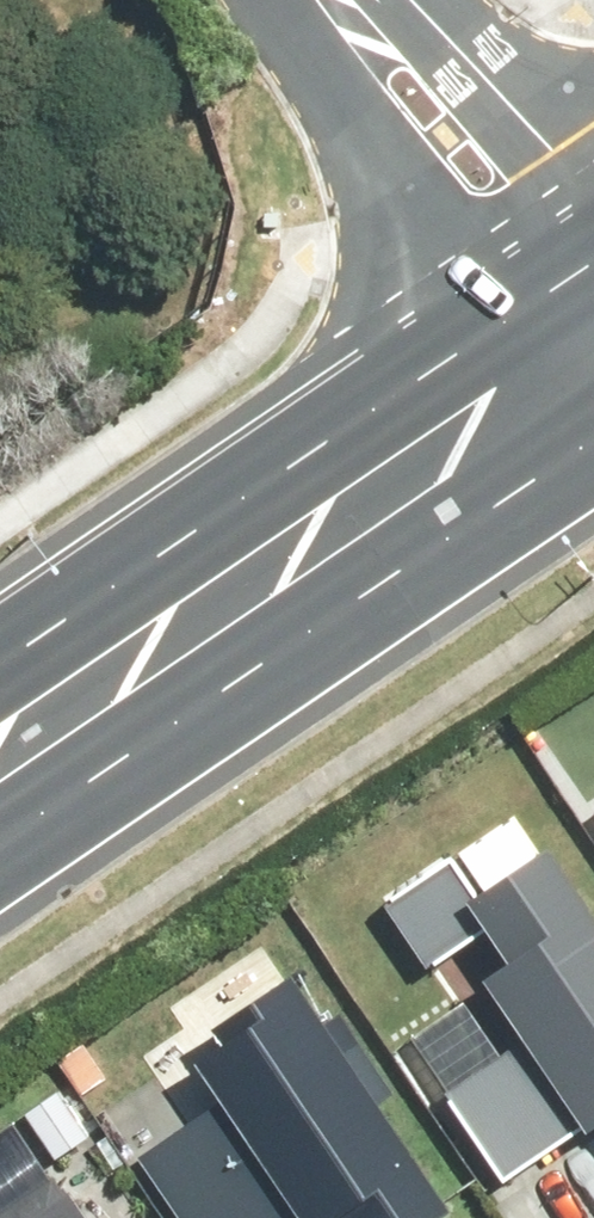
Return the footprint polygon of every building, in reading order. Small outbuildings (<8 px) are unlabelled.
[(577,816),(593,843),(593,804),(577,816)] [(593,1135),(593,929),(560,879),(535,842),(468,886),(447,854),(375,902),(422,970),(429,965),(460,1008),(411,1040),(510,1191),(593,1135)] [(334,1009),(315,1023),(282,972),(193,1033),(203,1047),(177,1064),(278,1217),(435,1217),(441,1214),(367,1103),(387,1089),(334,1009)] [(56,1088),(15,1116),(48,1164),(88,1136),(56,1088)] [(42,1180),(0,1206),(0,1217),(65,1217),(42,1180)]
